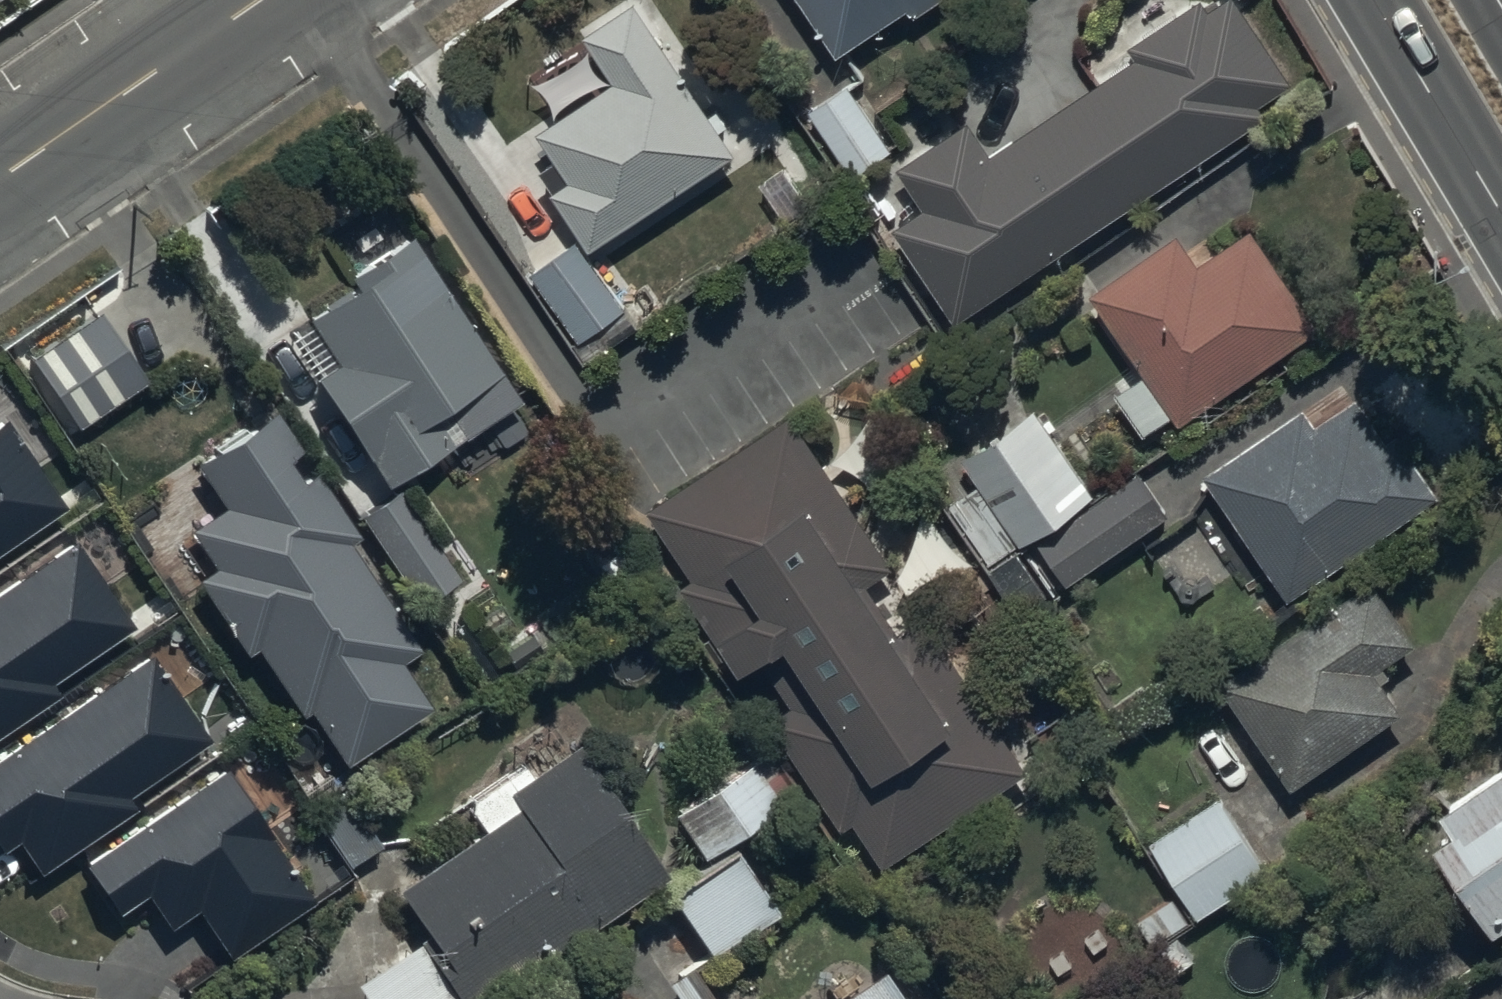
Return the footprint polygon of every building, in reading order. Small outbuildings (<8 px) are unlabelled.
[(573,176),(553,190),(593,250),(613,237),(740,153),(667,44),(638,0),(634,0),(584,33),(614,79),(540,128),(573,176)] [(938,0),(803,0),(838,51),(910,3),(917,14),(938,0)] [(1205,9),(1199,0),(1190,0),(1126,43),(1134,56),(990,151),(969,120),(895,170),(916,201),(922,210),(891,230),(953,322),(1269,114),(1261,103),(1293,82),(1239,0),(1219,0),(1205,9)] [(810,110),(853,174),(890,150),(847,85),(810,110)] [(1111,320),(1180,424),(1321,331),(1252,227),(1200,261),(1181,233),(1092,292),(1111,320)] [(306,317),(336,362),(314,376),(387,486),(519,399),(446,289),(416,244),(409,232),(343,275),(351,287),(306,317)] [(532,269),(580,341),(625,312),(577,240),(532,269)] [(32,359),(78,428),(145,383),(99,315),(32,359)] [(1360,395),(1317,423),(1303,403),(1204,469),(1290,599),(1390,533),(1433,505),(1449,494),(1403,426),(1387,436),(1360,395)] [(962,457),(1020,544),(1094,495),(1036,408),(962,457)] [(190,530),(214,565),(193,579),(244,655),(253,650),(299,719),(311,711),(317,720),(347,766),(431,710),(401,664),(419,652),(345,542),(356,535),(273,410),(193,463),(223,508),(190,530)] [(867,586),(893,568),(790,414),(649,508),(694,575),(682,583),(740,670),(752,662),(761,656),(793,704),(780,712),(766,721),(840,831),(853,822),(885,869),(1030,773),(925,616),(899,633),(867,586)] [(50,487),(7,422),(0,426),(0,548),(63,506),(50,487)] [(1038,543),(1070,590),(1174,521),(1143,474),(1038,543)] [(358,518),(417,606),(458,579),(399,491),(358,518)] [(116,608),(72,543),(0,591),(0,731),(56,693),(48,681),(128,627),(116,608)] [(1220,681),(1291,787),(1403,713),(1374,669),(1416,641),(1374,579),(1332,607),(1220,681)] [(193,722),(150,657),(0,756),(0,851),(17,840),(29,859),(38,871),(134,808),(125,795),(206,742),(193,722)] [(590,763),(578,745),(506,793),(518,811),(389,896),(419,942),(355,985),(364,998),(488,998),(668,880),(590,763)] [(674,815),(702,857),(781,805),(753,763),(674,815)] [(169,929),(197,911),(228,957),(311,902),(223,769),(139,825),(111,843),(84,861),(119,915),(147,897),(169,929)] [(1458,834),(1437,847),(1495,934),(1501,930),(1501,771),(1443,810),(1458,834)] [(314,810),(351,866),(384,844),(347,788),(314,810)] [(1150,844),(1199,919),(1272,870),(1223,796),(1150,844)] [(666,898),(707,960),(776,914),(735,852),(666,898)] [(883,974),(846,998),(900,998),(883,974)]
